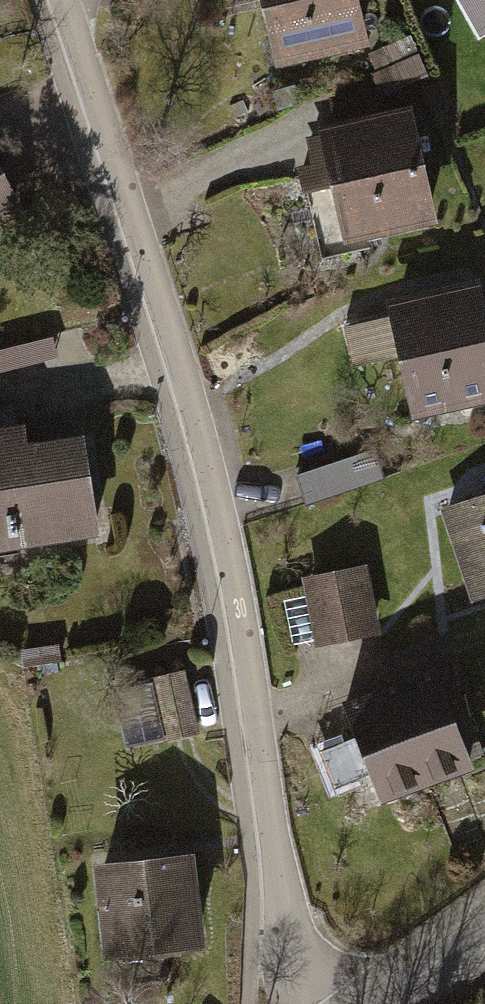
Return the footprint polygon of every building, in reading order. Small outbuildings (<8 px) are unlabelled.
[(267,78),(360,59),(348,0),(251,0),(267,78)] [(484,44),(484,0),(462,0),(484,44)] [(408,122),(307,144),(331,258),(432,236),(408,122)] [(14,230),(0,204),(0,238),(14,230)] [(369,303),(397,431),(484,412),(484,357),(469,281),(369,303)] [(89,544),(78,453),(17,461),(15,444),(0,445),(0,555),(89,544)] [(438,514),(469,616),(484,611),(484,500),(438,514)] [(364,558),(306,571),(321,644),(380,631),(364,558)] [(429,680),(384,694),(416,796),(461,782),(429,680)] [(384,694),(337,708),(369,811),(416,796),(384,694)] [(188,863),(90,871),(99,970),(197,961),(188,863)]
